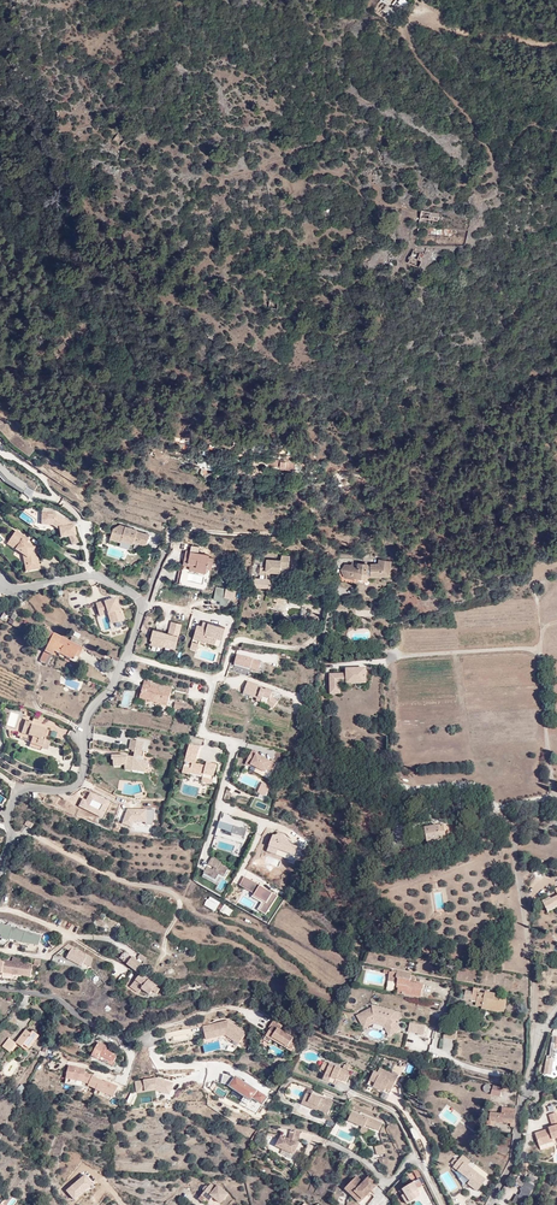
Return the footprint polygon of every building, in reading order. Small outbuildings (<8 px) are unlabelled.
[(250,48),(247,56),(256,60),(259,51),(250,48)] [(439,214),(421,211),(420,218),(437,221),(439,214)] [(420,253),(413,251),(408,264),(419,268),(422,261),(417,259),(420,253)] [(58,345),(62,353),(67,350),(63,343),(58,345)] [(9,443),(30,459),(36,450),(12,421),(8,427),(0,420),(0,433),(9,443)] [(272,455),(260,455),(260,462),(269,462),(269,465),(282,465),(282,466),(299,466),(299,460),(284,460),(284,458),(272,458),(272,455)] [(50,513),(49,523),(53,524),(62,529),(63,535),(77,535),(76,526),(59,514),(50,513)] [(111,529),(108,536),(122,542),(123,538),(135,543),(137,541),(147,545),(151,534),(120,520),(112,524),(111,529)] [(18,530),(8,543),(24,555),(27,570),(41,568),(38,552),(27,541),(28,538),(18,530)] [(358,548),(342,548),(343,557),(358,557),(358,548)] [(203,569),(205,561),(206,556),(187,553),(184,565),(188,566),(187,571),(208,575),(209,571),(203,569)] [(281,560),(267,559),(266,567),(259,567),(259,574),(266,574),(265,580),(274,580),(274,573),(280,573),(279,580),(288,580),(288,570),(280,570),(281,568),(289,568),(290,556),(281,556),(281,560)] [(368,564),(369,579),(388,576),(390,561),(376,559),(375,564),(368,564)] [(353,579),(365,579),(364,563),(358,563),(358,567),(342,565),(338,571),(342,579),(348,580),(353,579)] [(184,566),(180,565),(175,584),(180,585),(184,566)] [(212,605),(221,606),(222,602),(225,603),(226,597),(235,599),(237,589),(215,585),(212,605)] [(116,598),(96,604),(96,605),(99,616),(108,614),(110,624),(123,620),(116,598)] [(276,598),(276,607),(285,607),(284,598),(276,598)] [(0,619),(3,621),(8,613),(5,611),(0,619)] [(16,617),(13,614),(8,623),(24,632),(29,624),(21,620),(19,624),(14,621),(16,617)] [(146,615),(143,624),(149,626),(150,623),(156,625),(158,619),(146,615)] [(207,628),(208,623),(199,620),(197,626),(207,628)] [(149,644),(174,651),(182,625),(172,622),(168,634),(153,629),(149,644)] [(220,646),(225,628),(208,623),(207,628),(197,626),(193,638),(220,646)] [(149,626),(143,624),(141,630),(147,632),(149,626)] [(78,659),(85,644),(72,637),(70,642),(53,634),(49,631),(51,628),(46,625),(40,633),(44,636),(49,642),(39,661),(47,665),(51,655),(52,656),(54,651),(73,661),(74,657),(78,659)] [(199,644),(192,642),(190,649),(197,651),(199,644)] [(234,665),(258,673),(262,662),(237,654),(234,665)] [(363,668),(342,669),(343,674),(325,675),(326,696),(339,695),(339,686),(364,685),(363,668)] [(167,689),(139,682),(137,689),(165,696),(167,689)] [(259,699),(257,704),(267,707),(271,709),(276,701),(270,696),(271,693),(261,690),(260,694),(255,692),(256,685),(245,682),(241,698),(252,702),(253,698),(259,699)] [(162,707),(165,696),(137,689),(137,691),(134,699),(134,700),(162,707)] [(185,706),(175,703),(173,709),(183,711),(185,706)] [(11,711),(6,726),(14,728),(18,714),(11,711)] [(45,743),(40,741),(44,732),(28,725),(29,722),(23,719),(15,737),(26,742),(24,746),(35,751),(36,749),(42,751),(45,743)] [(130,768),(143,769),(144,763),(139,762),(140,757),(138,756),(140,744),(125,741),(123,750),(127,751),(126,756),(122,755),(107,755),(107,761),(110,761),(110,766),(123,766),(122,772),(129,773),(130,768)] [(188,744),(181,772),(188,774),(189,773),(202,776),(200,781),(211,784),(216,765),(205,762),(204,766),(194,764),(199,747),(188,744)] [(275,763),(269,760),(268,762),(254,755),(255,753),(250,750),(245,759),(250,761),(248,765),(264,773),(265,770),(270,772),(275,763)] [(268,786),(260,783),(255,793),(263,796),(268,786)] [(264,810),(266,805),(257,801),(255,806),(264,810)] [(220,821),(228,823),(231,814),(222,812),(220,821)] [(273,830),(275,823),(264,818),(261,827),(273,830)] [(434,826),(413,829),(416,843),(436,840),(434,826)] [(219,883),(228,866),(211,857),(203,875),(219,883)] [(239,886),(254,893),(252,898),(261,902),(257,911),(266,915),(277,894),(243,877),(239,886)] [(553,889),(556,897),(541,904),(545,913),(554,910),(553,908),(556,906),(556,888),(553,889)] [(215,911),(220,902),(209,896),(204,905),(215,911)] [(223,905),(220,912),(230,916),(233,908),(223,905)] [(135,954),(141,958),(142,959),(144,955),(138,950),(135,954)] [(82,956),(76,952),(73,958),(79,962),(82,956)] [(125,961),(138,970),(141,961),(130,953),(125,961)] [(3,958),(2,959),(0,959),(0,971),(1,971),(1,970),(29,974),(31,962),(20,961),(21,956),(11,955),(10,959),(3,958)] [(404,991),(420,995),(421,988),(423,988),(424,983),(410,981),(411,976),(384,968),(383,972),(388,974),(387,979),(397,981),(396,987),(398,987),(396,993),(404,994),(404,991)] [(137,971),(133,977),(142,982),(139,986),(147,992),(151,987),(153,983),(154,982),(137,971)] [(142,982),(133,977),(129,983),(138,988),(139,986),(142,982)] [(476,1001),(475,1006),(503,1011),(505,1001),(500,999),(501,995),(485,992),(484,994),(478,993),(479,989),(473,988),(472,992),(466,990),(464,999),(476,1001)] [(400,1013),(372,1005),(372,1008),(357,1016),(365,1029),(374,1024),(384,1026),(389,1036),(400,1030),(395,1021),(401,1018),(400,1013)] [(206,1040),(225,1035),(238,1045),(246,1033),(228,1020),(203,1027),(206,1040)] [(293,1038),(280,1030),(282,1026),(273,1020),(269,1028),(271,1029),(266,1037),(271,1040),(272,1038),(288,1047),(289,1047),(293,1049),(298,1041),(294,1038),(293,1038)] [(426,1026),(410,1023),(408,1032),(424,1035),(426,1026)] [(456,1029),(445,1027),(443,1036),(454,1038),(456,1029)] [(26,1028),(17,1042),(22,1045),(24,1043),(30,1048),(40,1033),(34,1029),(32,1032),(26,1028)] [(86,1040),(76,1036),(74,1040),(84,1045),(86,1040)] [(5,1048),(11,1052),(17,1042),(11,1038),(5,1048)] [(554,1039),(554,1045),(549,1044),(548,1057),(544,1057),(543,1076),(550,1077),(552,1062),(554,1062),(555,1051),(556,1051),(556,1039),(554,1039)] [(106,1043),(98,1040),(92,1053),(112,1062),(116,1054),(112,1052),(113,1050),(105,1046),(106,1043)] [(325,1072),(328,1064),(322,1062),(319,1069),(325,1072)] [(406,1062),(403,1072),(410,1074),(413,1064),(406,1062)] [(349,1072),(328,1063),(322,1079),(333,1083),(335,1078),(345,1082),(349,1072)] [(401,1074),(403,1067),(393,1065),(391,1071),(401,1074)] [(68,1066),(65,1086),(116,1093),(118,1081),(84,1077),(85,1068),(68,1066)] [(398,1077),(379,1068),(377,1072),(374,1071),(367,1086),(389,1096),(398,1077)] [(255,1114),(266,1096),(230,1073),(229,1076),(224,1073),(219,1082),(242,1097),(238,1103),(255,1114)] [(154,1078),(134,1081),(137,1094),(152,1091),(170,1096),(174,1083),(154,1078)] [(22,1094),(26,1087),(21,1084),(17,1091),(22,1094)] [(501,1086),(492,1084),(490,1093),(498,1095),(501,1086)] [(319,1108),(318,1110),(329,1115),(335,1102),(322,1097),(322,1098),(311,1093),(311,1095),(305,1092),(302,1101),(319,1108)] [(317,1112),(318,1110),(319,1108),(302,1101),(300,1105),(317,1112)] [(509,1126),(513,1127),(516,1109),(500,1106),(500,1111),(497,1110),(497,1113),(489,1111),(489,1119),(486,1119),(486,1124),(493,1125),(493,1120),(509,1122),(509,1126)] [(362,1127),(369,1131),(371,1128),(380,1132),(384,1122),(367,1115),(366,1117),(353,1111),(348,1121),(362,1127)] [(547,1113),(551,1123),(546,1126),(546,1128),(533,1133),(538,1147),(552,1142),(551,1140),(556,1137),(556,1116),(555,1111),(547,1113)] [(332,1128),(335,1123),(327,1120),(325,1125),(332,1128)] [(367,1136),(369,1131),(362,1127),(359,1132),(367,1136)] [(415,1141),(419,1139),(415,1127),(410,1129),(415,1141)] [(300,1131),(291,1129),(289,1139),(282,1136),(276,1147),(293,1155),(299,1144),(298,1143),(300,1131)] [(383,1144),(374,1146),(376,1155),(385,1154),(383,1144)] [(488,1177),(456,1153),(449,1162),(454,1166),(452,1168),(469,1181),(467,1184),(477,1192),(488,1177)] [(345,1189),(360,1203),(377,1185),(369,1177),(364,1183),(357,1177),(345,1189)] [(416,1179),(398,1189),(406,1203),(420,1196),(418,1192),(422,1189),(416,1179)] [(524,1182),(517,1195),(514,1194),(509,1203),(513,1204),(521,1204),(531,1186),(524,1182)] [(210,1183),(198,1197),(206,1204),(213,1196),(220,1202),(227,1194),(218,1185),(215,1188),(210,1183)]
